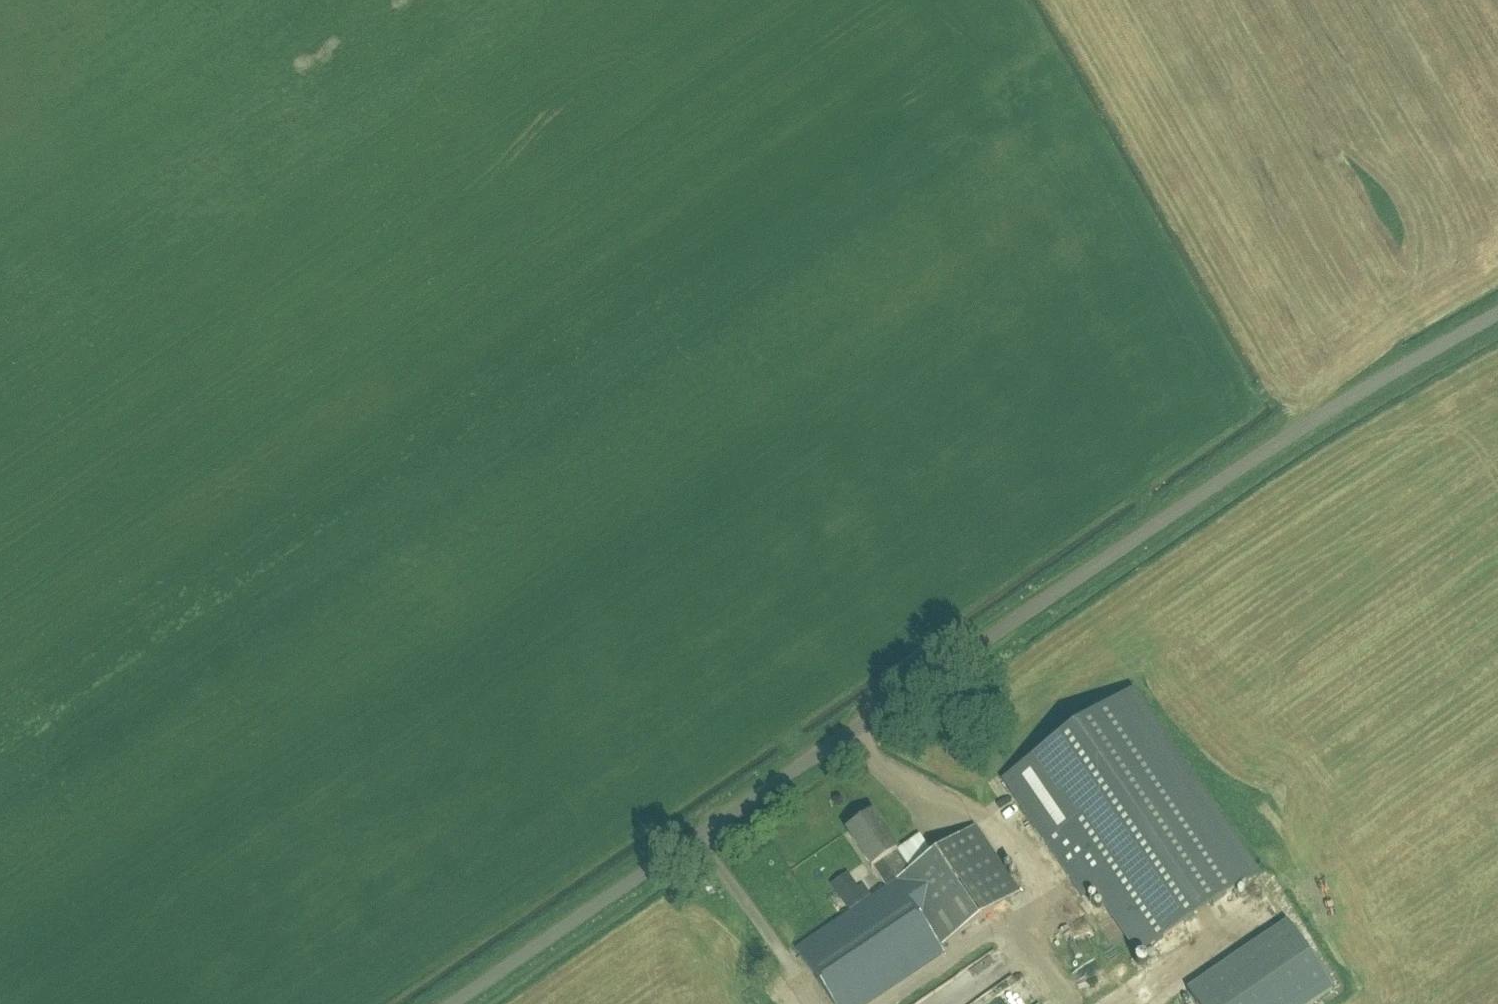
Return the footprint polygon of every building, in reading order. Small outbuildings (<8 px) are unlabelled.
[(1257,874),(1133,692),(1002,782),(1082,898),(1092,891),(1136,956),(1257,874)] [(874,815),(848,833),(873,869),(884,862),(896,878),(891,881),(893,884),(795,951),(832,1003),(870,1003),(942,955),(938,950),(1019,894),(974,828),(908,873),(895,853),(898,851),(874,815)] [(1187,992),(1195,1003),(1311,1003),(1332,990),(1286,924),(1187,992)] [(927,1003),(989,1003),(1019,984),(1000,956),(927,1003)]
